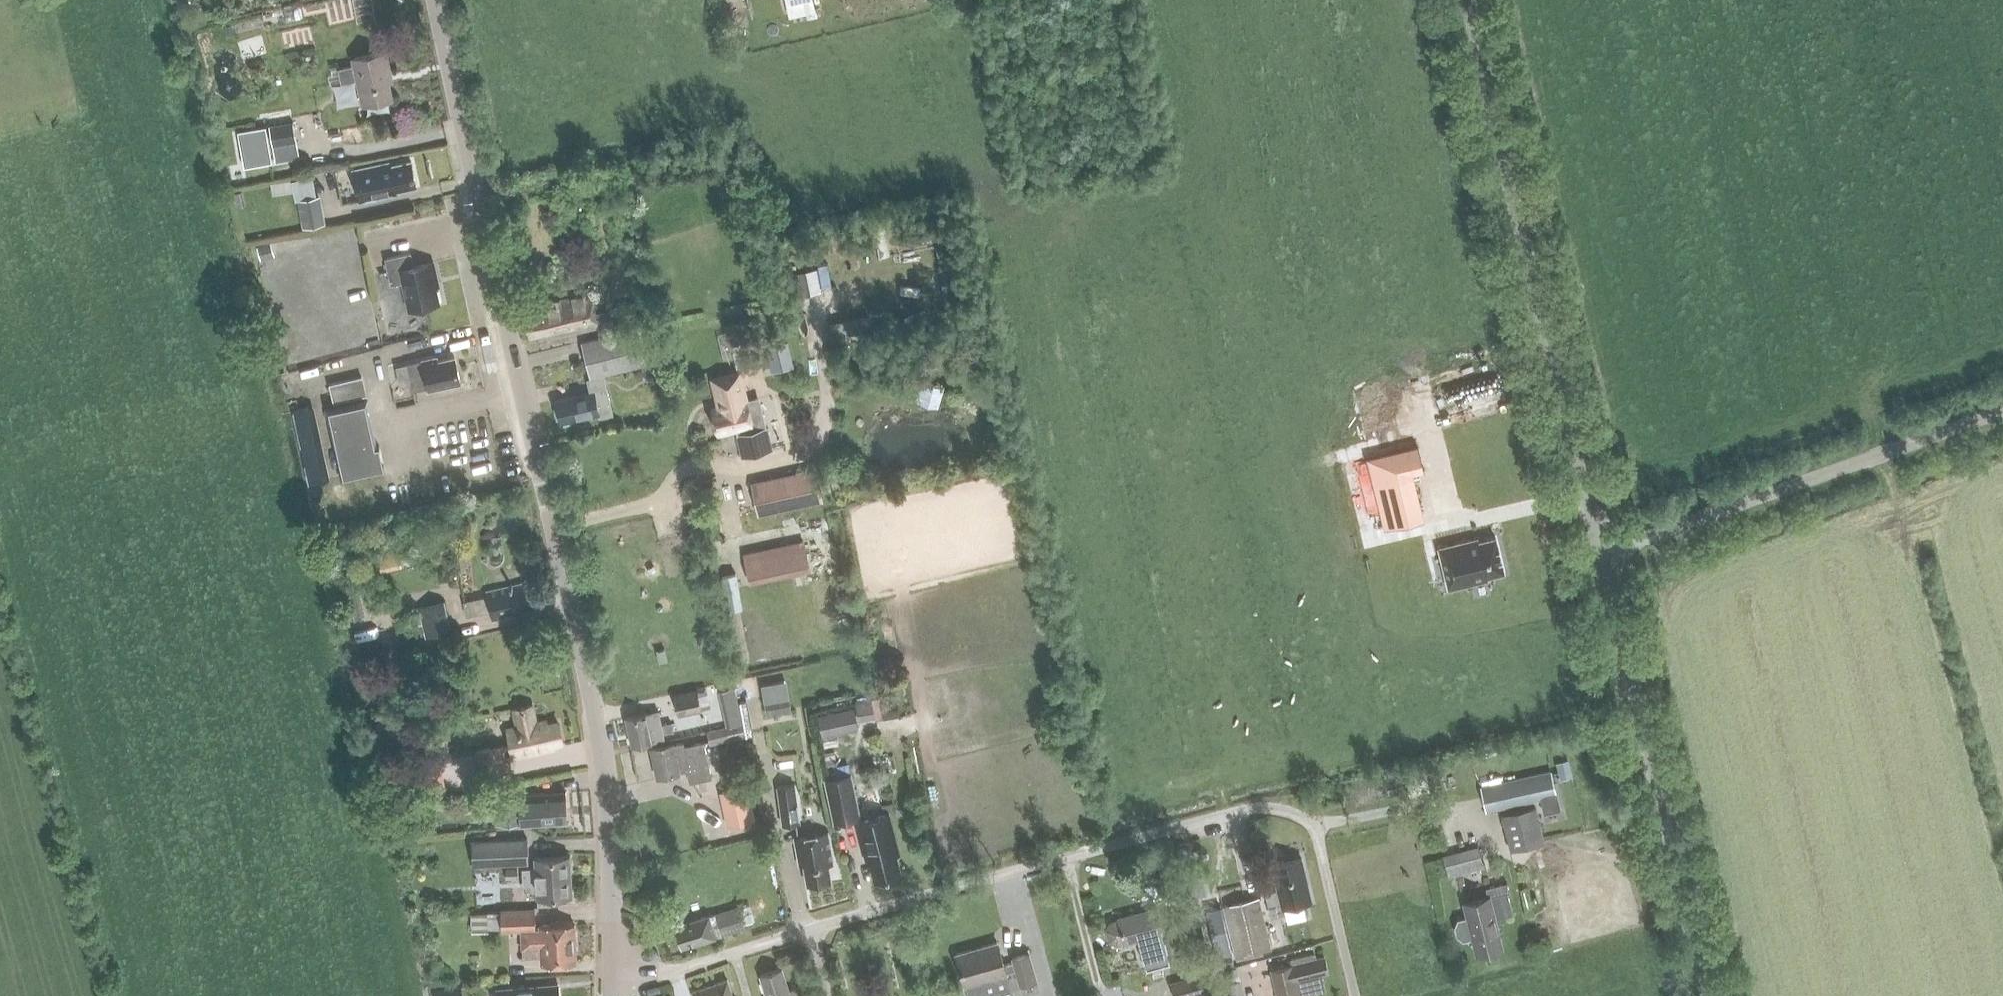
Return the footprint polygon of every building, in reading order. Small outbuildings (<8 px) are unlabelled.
[(385,52),(351,59),(353,66),(339,69),(342,83),(355,80),(360,105),(391,99),(386,74),(390,74),(385,52)] [(292,122),(269,126),(272,147),(296,142),(292,124),(292,122)] [(265,127),(251,129),(258,164),(271,162),(270,155),(265,127)] [(352,171),(359,202),(397,194),(396,191),(416,186),(410,161),(391,166),(390,163),(352,171)] [(613,188),(605,190),(607,200),(615,198),(613,188)] [(246,205),(242,190),(233,192),(237,207),(246,205)] [(323,226),(317,198),(297,202),(303,229),(323,226)] [(275,256),(271,241),(256,246),(260,260),(275,256)] [(414,267),(411,253),(385,258),(391,285),(403,282),(409,309),(439,303),(436,287),(439,286),(434,262),(414,267)] [(820,290),(816,270),(795,273),(799,294),(820,290)] [(539,340),(598,327),(597,322),(613,318),(615,329),(645,323),(642,307),(640,300),(609,307),(610,309),(595,313),(591,296),(539,307),(541,314),(527,317),(531,337),(538,335),(539,340)] [(661,362),(652,325),(636,329),(581,343),(593,392),(556,401),(561,422),(597,414),(598,419),(613,416),(603,375),(645,365),(641,348),(648,347),(652,364),(661,362)] [(771,368),(791,363),(787,343),(766,348),(771,368)] [(422,360),(422,362),(405,366),(408,375),(412,392),(428,388),(428,390),(461,382),(455,357),(438,361),(436,357),(422,360)] [(405,366),(395,369),(398,378),(408,375),(405,366)] [(739,372),(713,379),(717,396),(723,394),(726,405),(712,409),(718,433),(737,428),(744,456),(770,449),(758,398),(746,401),(739,372)] [(329,385),(333,403),(365,395),(360,377),(329,385)] [(926,379),(920,399),(940,404),(945,384),(926,379)] [(375,447),(365,402),(329,410),(344,476),(384,467),(379,446),(375,447)] [(330,480),(314,406),(292,411),(308,484),(330,480)] [(1417,446),(1367,458),(1384,528),(1423,519),(1412,472),(1423,469),(1417,446)] [(753,491),(758,514),(821,500),(816,476),(753,491)] [(808,518),(810,528),(823,526),(821,515),(808,518)] [(1477,539),(1438,548),(1448,589),(1487,579),(1486,576),(1504,572),(1495,537),(1478,541),(1477,539)] [(803,540),(743,554),(749,584),(810,571),(803,540)] [(646,558),(635,560),(638,572),(649,569),(646,558)] [(522,606),(531,604),(526,582),(486,591),(487,596),(463,601),(466,615),(495,608),(497,618),(523,612),(522,606)] [(450,633),(443,602),(418,607),(425,639),(450,633)] [(354,664),(372,660),(369,647),(351,651),(354,664)] [(656,650),(658,662),(667,660),(664,648),(656,650)] [(862,681),(856,679),(851,681),(849,686),(850,691),(855,694),(861,692),(864,687),(862,681)] [(700,709),(695,688),(672,694),(677,714),(700,709)] [(779,714),(791,712),(787,694),(776,696),(779,714)] [(883,717),(899,714),(895,695),(880,698),(883,717)] [(859,722),(875,719),(871,697),(855,700),(859,722)] [(503,747),(502,745),(477,750),(482,775),(507,770),(504,757),(511,755),(512,757),(555,748),(554,743),(561,742),(557,724),(547,726),(545,720),(536,722),(532,705),(514,709),(517,726),(507,728),(510,746),(503,747)] [(645,712),(625,717),(632,744),(663,737),(662,733),(672,731),(670,721),(660,724),(657,711),(646,713),(645,712)] [(745,736),(742,723),(726,727),(707,731),(709,744),(745,736)] [(683,745),(682,741),(652,748),(658,776),(687,770),(689,782),(710,777),(702,741),(683,745)] [(837,764),(834,750),(823,752),(826,766),(837,764)] [(1434,760),(1437,771),(1450,768),(1448,757),(1434,760)] [(1568,760),(1555,763),(1559,779),(1572,776),(1568,760)] [(1550,771),(1481,786),(1486,810),(1539,798),(1543,813),(1560,809),(1556,790),(1554,790),(1550,771)] [(859,816),(850,774),(825,780),(833,821),(859,816)] [(797,820),(792,783),(776,786),(781,822),(797,820)] [(720,792),(727,825),(755,819),(747,786),(720,792)] [(567,822),(565,791),(527,794),(518,795),(518,798),(494,799),(495,823),(529,821),(529,824),(567,822)] [(1501,816),(1501,817),(1508,849),(1543,842),(1535,808),(1501,816)] [(901,874),(896,854),(898,853),(888,813),(856,822),(863,852),(866,852),(869,862),(874,881),(901,874)] [(831,863),(827,832),(793,836),(797,863),(803,862),(806,882),(829,879),(827,864),(831,863)] [(472,841),(473,865),(528,863),(527,839),(472,841)] [(1448,877),(1483,868),(1478,846),(1443,856),(1448,877)] [(523,878),(570,876),(569,857),(535,858),(535,868),(523,869),(523,878)] [(1300,859),(1270,866),(1277,894),(1266,897),(1270,915),(1284,912),(1283,906),(1310,900),(1300,859)] [(517,878),(516,868),(505,868),(505,878),(517,878)] [(523,883),(536,882),(537,897),(571,895),(570,876),(523,878),(523,883)] [(1459,917),(1456,924),(1458,932),(1463,937),(1474,935),(1477,950),(1501,945),(1495,917),(1514,912),(1508,890),(1510,890),(1508,882),(1486,887),(1488,895),(1466,900),(1469,915),(1459,917)] [(1258,899),(1223,907),(1235,957),(1269,949),(1258,899)] [(1163,932),(1156,906),(1117,916),(1117,919),(1109,921),(1105,928),(1108,939),(1115,943),(1123,941),(1124,943),(1138,939),(1146,968),(1169,962),(1162,936),(1161,937),(1160,933),(1163,932)] [(707,915),(675,924),(682,946),(714,936),(720,934),(719,933),(741,927),(736,908),(707,915)] [(540,957),(541,965),(559,964),(576,963),(574,924),(540,925),(540,930),(535,930),(534,909),(501,911),(486,912),(487,913),(487,929),(502,929),(502,931),(521,930),(522,958),(540,957)] [(956,953),(965,985),(968,995),(988,995),(984,980),(1006,973),(1005,972),(1015,970),(1020,985),(1036,980),(1029,953),(1012,958),(1013,963),(1003,965),(997,942),(981,946),(973,949),(956,953)] [(1276,995),(1296,995),(1324,989),(1320,973),(1327,971),(1323,955),(1315,957),(1314,953),(1289,959),(1291,965),(1270,970),(1276,995)] [(1233,964),(1231,954),(1218,957),(1220,967),(1233,964)] [(763,985),(767,995),(796,995),(793,988),(789,989),(782,968),(760,975),(763,985)] [(1171,985),(1174,995),(1188,995),(1204,992),(1202,985),(1199,975),(1170,982),(1171,985)] [(707,985),(690,990),(692,995),(732,995),(728,985),(727,979),(707,985)] [(1239,981),(1220,986),(1222,995),(1243,995),(1239,981)] [(498,995),(559,995),(558,984),(497,988),(498,995)]
